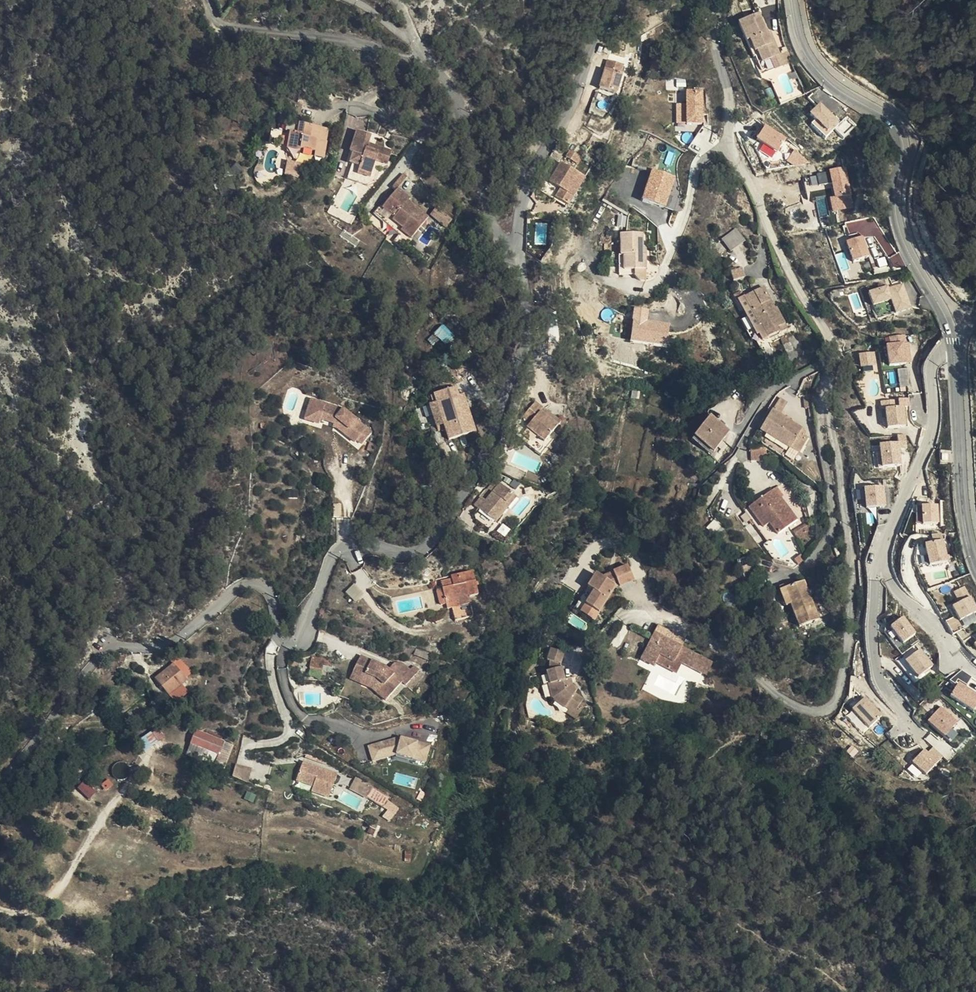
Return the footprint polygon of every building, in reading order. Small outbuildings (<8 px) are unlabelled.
[(770,39),(767,34),(759,15),(739,23),(754,57),(756,57),(759,64),(771,59),(780,55),(772,38),(770,39)] [(792,62),(787,51),(783,54),(787,64),(792,62)] [(780,55),(771,59),(775,69),(784,65),(780,55)] [(599,89),(615,93),(623,64),(608,59),(599,89)] [(782,87),(777,75),(774,70),(762,76),(763,79),(772,83),(776,90),(782,87)] [(785,94),(782,87),(776,90),(781,105),(788,102),(785,94)] [(704,123),(704,90),(687,91),(687,104),(687,121),(687,123),(704,123)] [(592,105),(609,112),(614,98),(597,91),(592,105)] [(838,122),(820,104),(810,114),(828,132),(838,122)] [(307,151),(310,125),(299,123),(297,133),(291,132),(288,151),(300,153),(301,150),(307,151)] [(313,126),(310,125),(307,151),(316,153),(315,157),(326,159),(328,141),(312,139),(313,126)] [(329,128),(313,126),(312,139),(328,141),(329,128)] [(786,139),(766,126),(757,139),(764,143),(776,152),(778,152),(786,139)] [(356,130),(356,132),(368,147),(381,158),(381,162),(382,162),(386,149),(369,143),(370,135),(356,130)] [(368,147),(356,132),(350,151),(353,153),(350,163),(360,167),(358,174),(372,179),(377,161),(381,162),(381,158),(368,147)] [(392,152),(386,149),(382,162),(389,164),(392,152)] [(581,156),(569,149),(565,154),(577,161),(581,156)] [(561,186),(557,195),(569,202),(585,174),(561,160),(550,180),(561,186)] [(311,178),(312,164),(288,161),(286,175),(311,178)] [(347,170),(357,174),(359,168),(350,164),(347,170)] [(643,165),(631,194),(640,198),(652,169),(643,165)] [(830,196),(833,211),(855,206),(847,167),(830,170),(835,195),(830,196)] [(653,169),(643,200),(666,207),(676,176),(653,169)] [(399,188),(400,189),(406,181),(402,177),(393,187),(397,190),(399,188)] [(381,204),(382,219),(408,241),(428,217),(405,198),(407,195),(400,189),(399,188),(397,190),(386,203),(383,201),(381,204)] [(569,202),(557,195),(555,198),(568,205),(569,202)] [(431,214),(447,225),(452,219),(436,208),(431,214)] [(620,213),(618,224),(626,225),(627,214),(620,213)] [(429,227),(436,233),(440,228),(432,222),(429,227)] [(737,227),(722,239),(732,250),(746,239),(737,227)] [(629,270),(640,270),(650,270),(650,253),(645,253),(645,244),(645,233),(624,233),(624,256),(629,256),(629,270)] [(870,256),(863,237),(847,243),(854,262),(870,256)] [(844,253),(836,255),(839,267),(846,266),(844,253)] [(640,276),(640,270),(629,270),(629,256),(624,256),(622,256),(622,276),(640,276)] [(889,288),(888,285),(869,292),(873,306),(892,299),(896,313),(912,307),(903,284),(889,288)] [(740,323),(761,355),(763,353),(768,359),(782,349),(785,352),(793,346),(779,324),(776,326),(763,307),(740,323)] [(648,321),(649,310),(635,308),(630,342),(667,347),(670,324),(648,321)] [(912,362),(908,333),(890,336),(891,345),(887,345),(890,366),(912,362)] [(877,365),(875,352),(859,354),(861,367),(877,365)] [(451,442),(479,432),(465,392),(458,394),(455,387),(434,394),(439,407),(431,409),(438,429),(446,427),(451,442)] [(810,403),(817,401),(813,388),(807,390),(810,403)] [(344,407),(312,397),(305,419),(319,424),(321,419),(335,423),(334,427),(339,428),(355,441),(357,439),(363,444),(373,431),(344,407)] [(759,432),(792,449),(801,432),(798,431),(800,427),(780,417),(787,403),(777,398),(759,432)] [(900,407),(899,400),(881,401),(883,416),(887,416),(888,427),(907,425),(905,407),(900,407)] [(524,434),(529,438),(542,449),(551,438),(556,431),(539,416),(545,409),(536,401),(522,419),(531,427),(524,434)] [(563,423),(545,409),(539,416),(556,431),(563,423)] [(710,414),(695,432),(714,449),(730,430),(710,414)] [(714,449),(695,432),(691,437),(711,454),(714,449)] [(801,432),(792,449),(799,453),(808,436),(801,432)] [(542,449),(529,438),(522,447),(540,461),(556,442),(551,438),(542,449)] [(901,464),(899,443),(880,445),(882,467),(901,464)] [(483,489),(476,498),(499,517),(510,502),(505,498),(515,485),(497,471),(490,481),(494,484),(488,493),(483,489)] [(520,489),(515,485),(505,498),(510,502),(520,489)] [(771,538),(795,521),(789,512),(793,509),(787,501),(783,503),(781,499),(785,495),(779,485),(749,506),(771,538)] [(865,488),(867,508),(886,506),(884,486),(865,488)] [(866,512),(863,487),(853,488),(855,513),(866,512)] [(499,517),(476,498),(471,505),(495,523),(499,517)] [(789,512),(795,521),(802,517),(790,498),(787,501),(793,509),(789,512)] [(940,523),(938,504),(921,506),(922,524),(940,523)] [(480,522),(462,513),(455,525),(474,535),(480,522)] [(800,537),(810,530),(806,524),(796,531),(800,537)] [(925,545),(930,564),(948,560),(944,541),(925,545)] [(593,597),(585,607),(597,615),(614,588),(617,586),(621,587),(636,577),(627,563),(603,580),(595,575),(585,592),(593,597)] [(452,612),(469,603),(468,596),(480,593),(475,570),(453,575),(454,581),(454,586),(443,588),(445,602),(453,600),(454,606),(451,606),(452,612)] [(798,628),(818,621),(805,583),(790,588),(788,584),(780,587),(786,607),(791,606),(798,628)] [(364,593),(355,584),(346,592),(356,601),(364,593)] [(954,605),(959,615),(961,619),(975,612),(975,605),(972,595),(970,596),(965,586),(954,592),(959,602),(954,605)] [(445,602),(443,588),(434,590),(436,604),(445,602)] [(472,616),(469,603),(452,612),(453,620),(472,616)] [(597,615),(585,607),(581,615),(592,623),(597,615)] [(965,628),(962,620),(961,619),(959,615),(947,621),(953,633),(965,628)] [(917,633),(904,617),(891,628),(903,644),(917,633)] [(640,658),(654,665),(656,661),(678,672),(683,661),(706,673),(712,662),(681,645),(684,638),(658,625),(640,658)] [(921,650),(906,661),(918,677),(933,666),(921,650)] [(569,700),(579,706),(584,696),(575,691),(575,689),(571,685),(566,688),(562,681),(558,672),(558,655),(544,652),(544,662),(548,662),(547,672),(545,673),(554,702),(564,707),(569,700)] [(385,664),(362,654),(351,679),(373,690),(389,703),(403,685),(408,687),(422,668),(415,663),(412,668),(402,662),(398,662),(396,663),(391,671),(385,664)] [(320,663),(336,666),(337,660),(313,656),(311,667),(319,668),(320,663)] [(168,694),(189,677),(175,661),(154,678),(168,694)] [(566,688),(571,685),(568,678),(562,681),(566,688)] [(959,681),(951,695),(974,709),(975,706),(975,692),(959,681)] [(866,697),(853,709),(870,727),(883,715),(866,697)] [(584,709),(579,706),(569,700),(564,707),(569,711),(568,713),(578,719),(584,709)] [(958,721),(941,706),(928,721),(945,736),(958,721)] [(951,740),(964,726),(959,722),(946,736),(951,740)] [(219,754),(215,765),(223,768),(233,747),(196,730),(191,741),(219,754)] [(150,735),(155,744),(163,740),(158,731),(150,735)] [(146,749),(155,744),(150,735),(141,740),(146,749)] [(401,736),(368,745),(373,761),(397,753),(426,762),(431,744),(401,736)] [(186,751),(215,765),(219,754),(191,741),(186,751)] [(852,746),(847,752),(853,757),(859,751),(852,746)] [(925,748),(912,763),(926,776),(944,756),(934,747),(929,752),(925,748)] [(312,792),(329,798),(339,772),(305,759),(298,779),(314,784),(312,792)] [(249,783),(252,768),(237,763),(234,776),(249,783)] [(383,816),(391,821),(401,803),(356,778),(350,788),(387,808),(383,816)] [(114,784),(110,779),(102,785),(107,791),(114,784)] [(89,798),(96,791),(85,781),(79,788),(89,798)] [(249,790),(245,798),(254,802),(257,794),(249,790)] [(156,820),(169,824),(171,817),(158,813),(156,820)]
